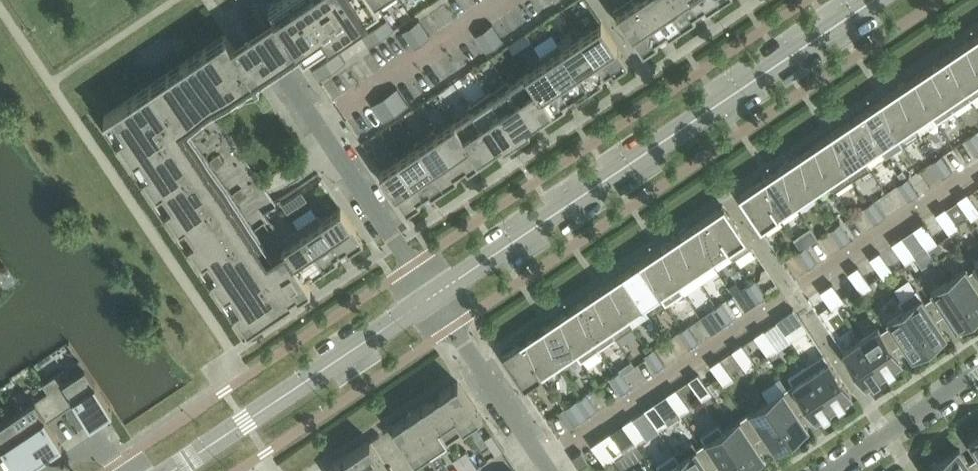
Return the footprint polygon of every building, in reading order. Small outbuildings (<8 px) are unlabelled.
[(376,0),(278,0),(270,5),(305,58),(381,7),(377,0),(376,0)] [(638,0),(627,0),(615,8),(644,52),(659,42),(657,39),(662,35),(638,0)] [(662,35),(667,32),(669,35),(683,26),(666,0),(638,0),(662,35)] [(683,26),(697,17),(694,13),(700,10),(693,0),(666,0),(683,26)] [(700,10),(705,6),(707,10),(720,1),(720,0),(693,0),(700,10)] [(389,19),(383,23),(389,33),(396,29),(389,19)] [(420,19),(412,25),(417,33),(426,28),(420,19)] [(602,22),(582,36),(607,72),(612,69),(614,72),(629,62),(602,22)] [(383,23),(376,27),(383,37),(389,33),(383,23)] [(493,23),(485,29),(490,37),(499,32),(493,23)] [(403,30),(409,39),(417,33),(412,25),(403,30)] [(376,27),(369,32),(376,42),(383,37),(376,27)] [(426,28),(417,33),(423,42),(431,36),(426,28)] [(476,35),(482,43),(490,37),(485,29),(476,35)] [(376,42),(369,32),(363,36),(370,46),(376,42)] [(499,32),(490,37),(496,46),(504,40),(499,32)] [(417,33),(409,39),(415,47),(423,42),(417,33)] [(285,247),(283,248),(268,258),(179,127),(254,76),(226,34),(105,116),(247,328),(294,296),(292,293),(297,289),(300,292),(310,285),(285,247)] [(977,35),(961,46),(977,72),(977,35)] [(582,36),(564,48),(591,88),(604,79),(601,76),(607,72),(582,36)] [(490,37),(482,43),(487,51),(496,46),(490,37)] [(541,55),(545,61),(570,97),(575,94),(577,97),(591,88),(564,48),(560,42),(541,55)] [(961,46),(944,58),(972,99),(977,95),(977,72),(961,46)] [(340,51),(334,55),(341,66),(347,61),(340,51)] [(334,55),(327,60),(334,70),(341,66),(334,55)] [(972,99),(944,58),(927,69),(955,110),(972,99)] [(327,60),(321,64),(328,74),(334,70),(327,60)] [(545,61),(527,73),(554,112),(567,104),(565,101),(570,97),(545,61)] [(328,74),(321,64),(314,69),(321,79),(328,74)] [(955,110),(927,69),(910,80),(938,122),(955,110)] [(527,73),(510,84),(509,85),(534,121),(539,118),(541,121),(554,112),(527,73)] [(507,80),(488,93),(518,137),(531,128),(529,125),(534,121),(509,85),(510,84),(507,80)] [(938,122),(910,80),(893,92),(921,133),(922,133),(916,124),(931,114),(937,122),(938,122)] [(398,87),(390,93),(395,101),(404,96),(398,87)] [(921,133),(893,92),(876,103),(904,145),(921,133)] [(390,93),(381,98),(387,107),(395,101),(390,93)] [(469,106),(472,110),(473,109),(497,146),(502,142),(505,146),(518,137),(488,93),(469,106)] [(404,96),(395,101),(401,110),(409,104),(404,96)] [(373,104),(378,112),(387,107),(381,98),(373,104)] [(395,101),(387,107),(392,115),(401,110),(395,101)] [(904,145),(876,103),(859,115),(881,148),(897,137),(903,145),(904,145)] [(387,107),(378,112),(384,121),(392,115),(387,107)] [(472,110),(455,121),(481,161),(494,153),(492,149),(497,146),(473,109),(472,110)] [(881,148),(859,115),(842,126),(864,159),(881,148)] [(455,121),(437,133),(461,170),(466,166),(469,170),(481,161),(455,121)] [(864,159),(842,126),(825,137),(853,179),(854,178),(848,170),(864,159)] [(415,142),(418,146),(445,186),(458,177),(456,173),(461,170),(437,133),(435,129),(415,142)] [(977,142),(977,134),(976,132),(966,139),(972,147),(977,142)] [(853,179),(825,137),(808,149),(836,190),(853,179)] [(418,146),(400,158),(424,195),(430,191),(432,195),(445,186),(418,146)] [(836,190),(808,149),(791,160),(814,193),(830,182),(835,191),(836,190)] [(938,169),(948,163),(942,155),(932,161),(938,169)] [(424,195),(400,158),(381,171),(407,211),(421,202),(419,198),(424,195)] [(814,193),(791,160),(775,171),(797,205),(814,193)] [(948,163),(938,169),(943,177),(953,170),(948,163)] [(797,205),(775,171),(757,183),(780,216),(797,205)] [(904,192),(914,185),(909,177),(898,184),(904,192)] [(762,228),(780,216),(757,183),(742,194),(747,202),(746,204),(762,228)] [(914,185),(904,192),(909,200),(919,193),(914,185)] [(959,200),(973,220),(977,216),(977,207),(969,193),(959,200)] [(870,215),(880,208),(875,200),(865,207),(870,215)] [(707,217),(735,258),(753,246),(731,214),(729,215),(723,206),(707,217)] [(342,207),(323,220),(322,220),(342,250),(347,247),(349,250),(364,240),(342,207)] [(880,208),(870,215),(875,222),(885,216),(880,208)] [(947,208),(938,214),(951,234),(960,228),(947,208)] [(319,214),(299,227),(325,266),(339,257),(337,254),(342,250),(322,220),(323,220),(319,214)] [(690,228),(712,261),(729,250),(734,259),(735,258),(707,217),(690,228)] [(836,238),(846,231),(841,223),(831,230),(836,238)] [(925,223),(916,229),(929,249),(939,243),(925,223)] [(278,241),(283,248),(285,247),(310,285),(312,284),(305,275),(309,272),(312,275),(325,266),(299,227),(278,241)] [(712,261),(690,228),(673,239),(695,272),(712,261)] [(846,231),(836,238),(841,245),(851,238),(846,231)] [(903,237),(894,244),(907,264),(917,257),(903,237)] [(695,272),(673,239),(656,251),(684,292),(685,292),(679,283),(695,272)] [(802,260),(812,254),(807,246),(797,252),(802,260)] [(639,262),(667,304),(684,292),(656,251),(639,262)] [(881,252),(872,259),(885,278),(895,272),(881,252)] [(812,254),(802,260),(807,268),(817,261),(812,254)] [(622,274),(645,307),(661,296),(666,304),(667,304),(639,262),(622,274)] [(859,267),(850,273),(863,293),(873,287),(859,267)] [(973,315),(977,311),(977,275),(974,269),(970,272),(967,267),(949,279),(973,315)] [(605,285),(633,326),(634,326),(628,317),(645,307),(622,274),(605,285)] [(752,294),(762,287),(757,279),(747,286),(752,294)] [(930,298),(942,315),(946,312),(955,327),(973,315),(949,279),(931,291),(934,295),(930,298)] [(828,288),(839,304),(845,300),(834,284),(828,288)] [(588,296),(616,338),(633,326),(605,285),(588,296)] [(762,287),(752,294),(757,302),(767,295),(762,287)] [(839,304),(828,288),(822,292),(833,308),(839,304)] [(900,300),(929,344),(947,332),(937,318),(942,315),(930,298),(926,301),(917,288),(900,300)] [(572,308),(599,349),(616,338),(588,296),(572,308)] [(886,328),(898,345),(902,342),(912,356),(929,344),(900,300),(899,301),(904,309),(888,320),(891,325),(886,328)] [(718,317),(728,310),(723,302),(713,309),(718,317)] [(555,319),(582,360),(599,349),(572,308),(555,319)] [(728,310),(718,317),(723,325),(734,318),(728,310)] [(784,317),(778,321),(791,341),(797,337),(784,317)] [(538,330),(560,363),(576,353),(582,361),(582,360),(555,319),(538,330)] [(684,340),(694,333),(689,325),(679,332),(684,340)] [(861,338),(885,374),(903,362),(893,348),(898,345),(886,328),(882,330),(879,326),(861,338)] [(521,342),(543,375),(560,363),(538,330),(521,342)] [(766,330),(756,336),(769,356),(779,349),(766,330)] [(694,333),(684,340),(690,348),(700,341),(694,333)] [(868,385),(885,374),(861,338),(844,350),(868,385)] [(525,387),(543,375),(521,342),(505,352),(511,361),(509,362),(525,387)] [(744,344),(734,351),(747,371),(757,364),(744,344)] [(650,362),(660,356),(655,348),(645,354),(650,362)] [(807,364),(835,407),(853,395),(824,352),(807,364)] [(660,356),(650,362),(656,370),(666,364),(660,356)] [(722,359),(712,366),(726,385),(735,379),(722,359)] [(835,407),(807,364),(789,376),(794,383),(789,386),(804,408),(808,405),(818,419),(835,407)] [(49,390),(63,411),(81,399),(93,417),(110,406),(112,405),(86,366),(65,380),(60,372),(44,382),(49,390)] [(616,385),(626,378),(621,370),(611,377),(616,385)] [(700,374),(690,380),(703,400),(713,394),(700,374)] [(626,378),(616,385),(622,393),(632,386),(626,378)] [(443,392),(468,430),(484,419),(459,381),(443,392)] [(800,410),(804,408),(789,386),(768,401),(792,437),(809,425),(800,410)] [(678,389),(668,395),(682,415),(691,408),(678,389)] [(63,411),(49,390),(34,400),(14,414),(40,453),(58,440),(46,422),(63,411)] [(468,430),(443,392),(426,403),(451,441),(468,430)] [(566,419),(592,401),(587,393),(560,411),(566,419)] [(592,401),(566,419),(571,427),(598,409),(592,401)] [(746,415),(760,437),(764,434),(774,448),(792,437),(768,401),(746,415)] [(451,441),(426,403),(410,414),(435,452),(451,441)] [(656,403),(646,410),(660,429),(669,423),(656,403)] [(14,414),(0,424),(0,453),(9,447),(22,465),(40,453),(14,414)] [(435,452),(410,414),(393,425),(419,463),(435,452)] [(760,437),(746,415),(724,430),(720,423),(719,423),(748,466),(765,454),(756,440),(760,437)] [(634,418),(624,424),(638,444),(647,438),(634,418)] [(716,466),(721,463),(726,470),(740,470),(748,466),(719,423),(701,435),(706,442),(702,445),(716,466)] [(498,442),(493,433),(486,437),(491,446),(498,442)] [(603,439),(616,459),(625,452),(612,433),(603,439)] [(969,442),(977,455),(977,437),(969,442)] [(616,459),(603,439),(593,445),(606,465),(616,459)] [(383,458),(371,440),(336,463),(342,470),(364,470),(383,458)] [(702,445),(697,448),(693,441),(675,452),(688,470),(713,470),(712,469),(716,466),(702,445)] [(491,446),(497,454),(503,450),(498,442),(491,446)] [(975,459),(970,462),(961,448),(943,460),(951,470),(977,470),(977,464),(975,459)] [(473,459),(468,451),(462,454),(466,463),(473,459)] [(582,451),(573,457),(580,468),(590,462),(582,451)] [(675,452),(657,464),(662,470),(688,470),(675,452)] [(462,454),(455,458),(460,466),(466,463),(462,454)] [(364,470),(392,470),(383,458),(364,470)] [(471,470),(478,467),(473,459),(466,463),(471,470)] [(943,460),(927,470),(951,470),(943,460)] [(462,470),(470,470),(471,470),(466,463),(460,466),(462,470)]
